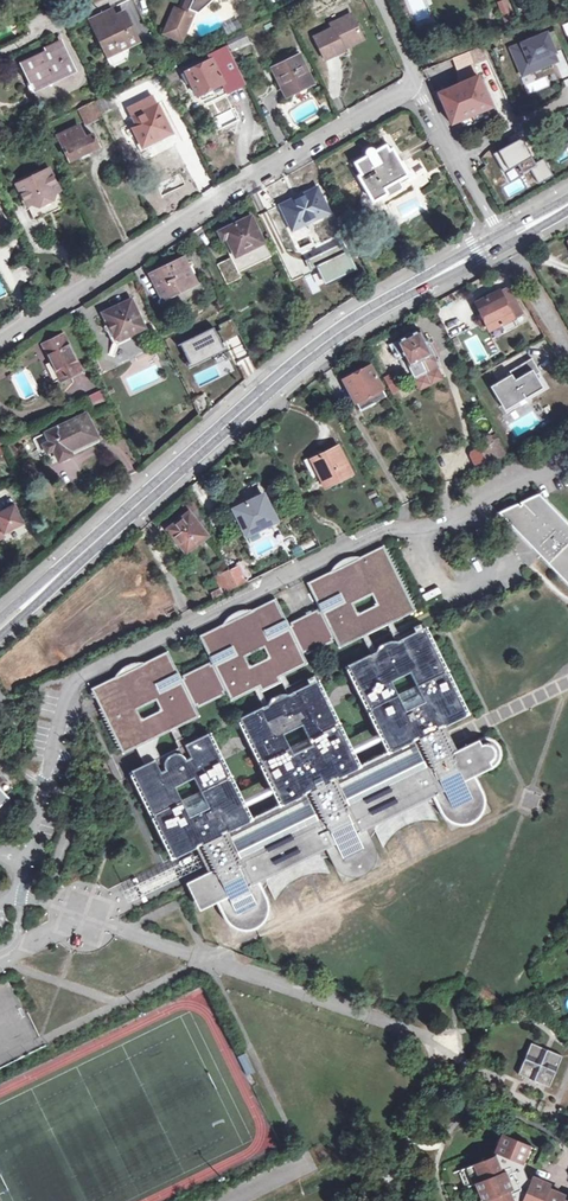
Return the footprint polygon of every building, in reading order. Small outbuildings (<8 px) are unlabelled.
[(193,0),(187,0),(182,12),(187,14),(193,17),(198,14),(189,9),(193,0)] [(189,9),(198,14),(213,0),(193,0),(189,9)] [(506,0),(498,2),(502,23),(510,21),(506,0)] [(301,15),(296,4),(287,9),(292,19),(301,15)] [(91,18),(96,29),(115,20),(110,9),(91,18)] [(181,41),(193,17),(187,14),(182,12),(175,9),(164,34),(181,41)] [(327,60),(345,51),(343,47),(363,37),(352,14),(331,25),(332,30),(317,38),(327,60)] [(138,42),(127,20),(123,22),(121,17),(115,20),(96,29),(103,43),(107,51),(117,46),(120,51),(124,49),(138,42)] [(555,31),(522,44),(511,48),(519,67),(529,63),(533,70),(551,63),(548,55),(555,52),(562,49),(555,31)] [(232,51),(249,43),(243,33),(227,41),(232,51)] [(343,47),(345,51),(364,41),(363,37),(343,47)] [(511,48),(522,44),(521,42),(508,47),(521,78),(559,62),(555,52),(548,55),(551,63),(533,70),(529,63),(519,67),(511,48)] [(107,51),(103,43),(99,45),(108,63),(113,65),(123,60),(124,49),(120,51),(110,56),(107,51)] [(21,63),(31,84),(52,74),(55,80),(75,70),(62,44),(21,63)] [(110,56),(120,51),(117,46),(107,51),(110,56)] [(199,96),(207,92),(209,95),(210,94),(212,98),(216,96),(217,98),(245,84),(227,46),(208,55),(210,59),(185,72),(197,96),(199,96)] [(286,95),(312,82),(300,56),(273,69),(286,95)] [(52,74),(31,84),(34,90),(55,80),(52,74)] [(492,107),(479,76),(438,94),(451,124),(492,107)] [(209,95),(207,92),(199,96),(202,103),(212,98),(210,94),(209,95)] [(103,115),(117,107),(111,95),(96,103),(103,115)] [(157,104),(156,105),(152,98),(128,110),(136,126),(126,131),(129,137),(132,136),(140,152),(152,147),(150,144),(171,134),(157,104)] [(87,126),(100,119),(92,105),(79,111),(87,126)] [(91,132),(82,137),(76,124),(56,134),(70,162),(98,148),(91,132)] [(520,139),(493,155),(504,174),(518,166),(523,174),(531,170),(536,167),(535,164),(520,139)] [(567,159),(567,141),(552,147),(558,162),(567,159)] [(357,176),(368,194),(376,193),(381,199),(388,195),(385,190),(399,182),(409,177),(392,148),(389,150),(386,145),(376,150),(369,149),(367,156),(354,163),(361,175),(357,176)] [(536,167),(531,170),(538,184),(552,176),(543,159),(535,164),(536,167)] [(28,186),(18,190),(33,222),(66,206),(48,171),(26,181),(28,186)] [(28,186),(26,181),(16,186),(18,190),(28,186)] [(385,190),(388,195),(402,187),(399,182),(385,190)] [(292,232),(330,213),(318,189),(280,206),(292,232)] [(376,193),(368,194),(373,203),(381,199),(376,193)] [(251,218),(223,232),(227,240),(235,257),(217,265),(227,285),(241,278),(238,273),(270,257),(251,218)] [(227,240),(223,232),(219,234),(223,242),(227,240)] [(181,286),(194,280),(185,262),(153,278),(164,299),(183,290),(181,286)] [(29,282),(38,303),(48,296),(40,277),(29,282)] [(195,284),(194,280),(181,286),(183,290),(195,284)] [(475,303),(489,331),(513,318),(522,315),(509,288),(500,292),(500,291),(475,303)] [(104,314),(107,321),(103,323),(114,347),(131,339),(129,335),(144,328),(131,301),(104,314)] [(513,318),(489,331),(493,339),(518,327),(513,318)] [(231,320),(182,344),(192,364),(223,349),(220,343),(238,334),(231,320)] [(408,339),(423,368),(434,363),(419,334),(408,339)] [(61,380),(81,370),(64,335),(44,345),(61,380)] [(423,368),(408,339),(396,344),(404,359),(400,361),(410,381),(425,374),(423,368)] [(42,360),(48,356),(40,345),(34,349),(42,360)] [(250,356),(238,360),(243,376),(255,372),(250,356)] [(491,388),(507,415),(528,402),(526,399),(543,389),(536,376),(540,373),(532,359),(509,373),(511,376),(491,388)] [(423,368),(425,374),(426,375),(437,370),(434,363),(423,368)] [(384,397),(369,368),(344,380),(359,410),(384,397)] [(398,391),(392,374),(384,377),(390,394),(398,391)] [(93,407),(106,402),(101,390),(88,395),(93,407)] [(204,394),(193,400),(199,414),(209,406),(204,394)] [(60,461),(71,456),(69,451),(96,438),(85,415),(46,434),(51,442),(43,446),(47,453),(54,450),(60,461)] [(69,451),(71,456),(99,442),(96,438),(69,451)] [(495,450),(502,446),(499,439),(492,443),(495,450)] [(507,456),(502,446),(495,450),(492,443),(480,448),(488,465),(507,456)] [(339,448),(312,461),(320,478),(325,489),(353,475),(339,448)] [(72,458),(56,464),(63,484),(79,478),(72,458)] [(320,478),(312,461),(310,458),(304,462),(313,481),(320,478)] [(567,584),(567,525),(538,493),(496,512),(532,547),(535,545),(542,552),(544,559),(567,584)] [(260,496),(230,510),(243,538),(274,523),(260,496)] [(5,538),(3,534),(23,524),(14,504),(0,511),(0,540),(5,538)] [(165,532),(172,541),(176,538),(187,552),(206,537),(189,515),(165,532)] [(305,554),(320,547),(312,531),(298,538),(305,554)] [(176,538),(172,541),(183,555),(187,552),(176,538)] [(183,679),(181,680),(168,652),(146,663),(129,666),(116,677),(92,689),(123,752),(135,746),(144,765),(132,770),(174,857),(196,847),(203,860),(209,873),(205,875),(218,902),(231,896),(240,913),(250,915),(254,906),(245,888),(259,881),(264,878),(273,868),(262,846),(295,831),(306,853),(319,851),(326,847),(338,841),(348,862),(357,862),(361,855),(353,835),(367,829),(372,826),(381,815),(371,793),(402,779),(412,799),(426,799),(433,796),(446,790),(454,807),(465,810),(469,801),(463,787),(476,780),(474,776),(477,775),(483,772),(492,772),(498,764),(499,762),(500,755),(498,749),(493,741),(482,740),(458,752),(450,738),(445,727),(467,716),(424,629),(347,666),(390,753),(384,756),(372,757),(363,766),(359,768),(316,680),(287,695),(277,697),(269,704),(240,718),(282,806),(276,808),(265,809),(256,818),(250,821),(208,734),(185,744),(177,727),(198,716),(194,706),(196,705),(197,707),(225,693),(224,691),(226,690),(231,700),(259,686),(262,691),(282,681),(280,677),(307,663),(302,653),(304,652),(305,654),(332,640),(332,639),(333,638),(339,648),(415,611),(383,548),(360,559),(344,560),(330,574),(307,585),(321,612),(319,613),(318,612),(291,625),(292,627),(290,628),(276,600),(254,611),(237,614),(223,625),(200,637),(214,664),(211,665),(211,663),(182,677),(183,679)] [(241,568),(248,583),(257,578),(250,564),(241,568)] [(248,583),(241,568),(240,566),(228,571),(236,587),(248,583)] [(236,587),(228,571),(215,577),(220,589),(211,594),(213,599),(236,587)] [(446,790),(433,796),(442,817),(450,824),(460,827),(470,826),(479,821),(485,813),(487,804),(487,794),(477,775),(474,776),(476,780),(463,787),(469,801),(465,810),(454,807),(446,790)] [(381,815),(412,799),(402,779),(371,793),(381,815)] [(438,821),(426,799),(412,799),(381,815),(372,826),(384,849),(389,839),(397,831),(410,823),(423,821),(438,821)] [(338,841),(326,847),(335,866),(340,871),(346,875),(353,877),(361,876),(368,873),(374,866),(377,859),(377,850),(367,829),(353,835),(361,855),(357,862),(348,862),(338,841)] [(262,846),(273,868),(306,853),(295,831),(262,846)] [(330,874),(319,851),(306,853),(273,868),(264,878),(275,901),(283,890),(294,881),(312,873),(330,874)] [(200,911),(218,902),(205,875),(187,884),(200,911)] [(231,896),(218,902),(226,919),(231,925),(237,930),(246,931),(257,929),(264,923),(268,916),(269,908),(268,897),(259,881),(245,888),(254,906),(250,915),(240,913),(231,896)] [(562,1056),(532,1043),(519,1073),(549,1087),(562,1056)] [(246,1054),(238,1057),(246,1075),(254,1071),(246,1054)] [(481,1161),(462,1170),(469,1186),(472,1185),(479,1200),(531,1200),(538,1184),(530,1180),(526,1178),(523,1169),(525,1162),(523,1161),(529,1146),(503,1136),(494,1157),(496,1161),(486,1164),(481,1161)] [(529,1146),(523,1161),(525,1162),(529,1163),(535,1148),(529,1146)] [(545,1192),(547,1188),(548,1185),(543,1182),(532,1177),(530,1180),(538,1184),(531,1200),(541,1200),(545,1192)] [(565,1200),(567,1200),(567,1197),(547,1188),(545,1192),(565,1200)] [(545,1192),(541,1200),(565,1200),(545,1192)]
